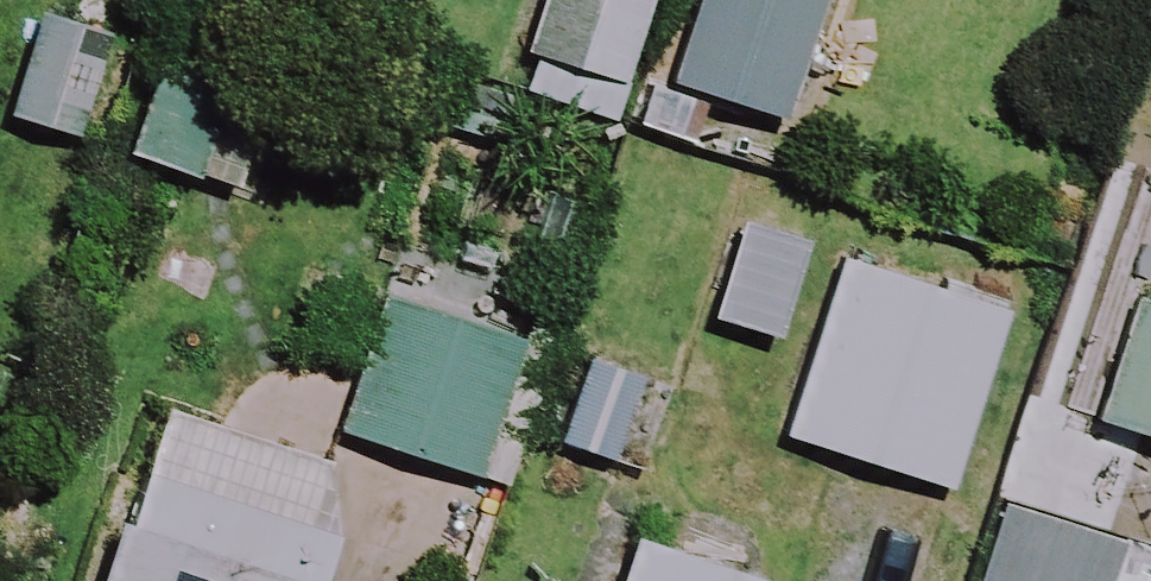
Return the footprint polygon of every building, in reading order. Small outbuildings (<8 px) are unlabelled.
[(671,81),(779,119),(821,0),(700,0),(671,81)] [(112,23),(41,1),(1,128),(72,150),(112,23)] [(268,82),(176,55),(141,173),(234,200),(268,82)] [(1010,312),(849,256),(786,436),(946,493),(1010,312)] [(1145,299),(1099,424),(1150,443),(1150,301),(1145,299)] [(548,362),(402,305),(353,430),(500,487),(548,362)] [(664,399),(576,366),(546,447),(634,480),(664,399)] [(104,580),(323,580),(356,485),(160,418),(104,580)] [(1005,501),(980,580),(1150,580),(1150,547),(1005,501)] [(635,545),(623,580),(742,580),(635,545)]
